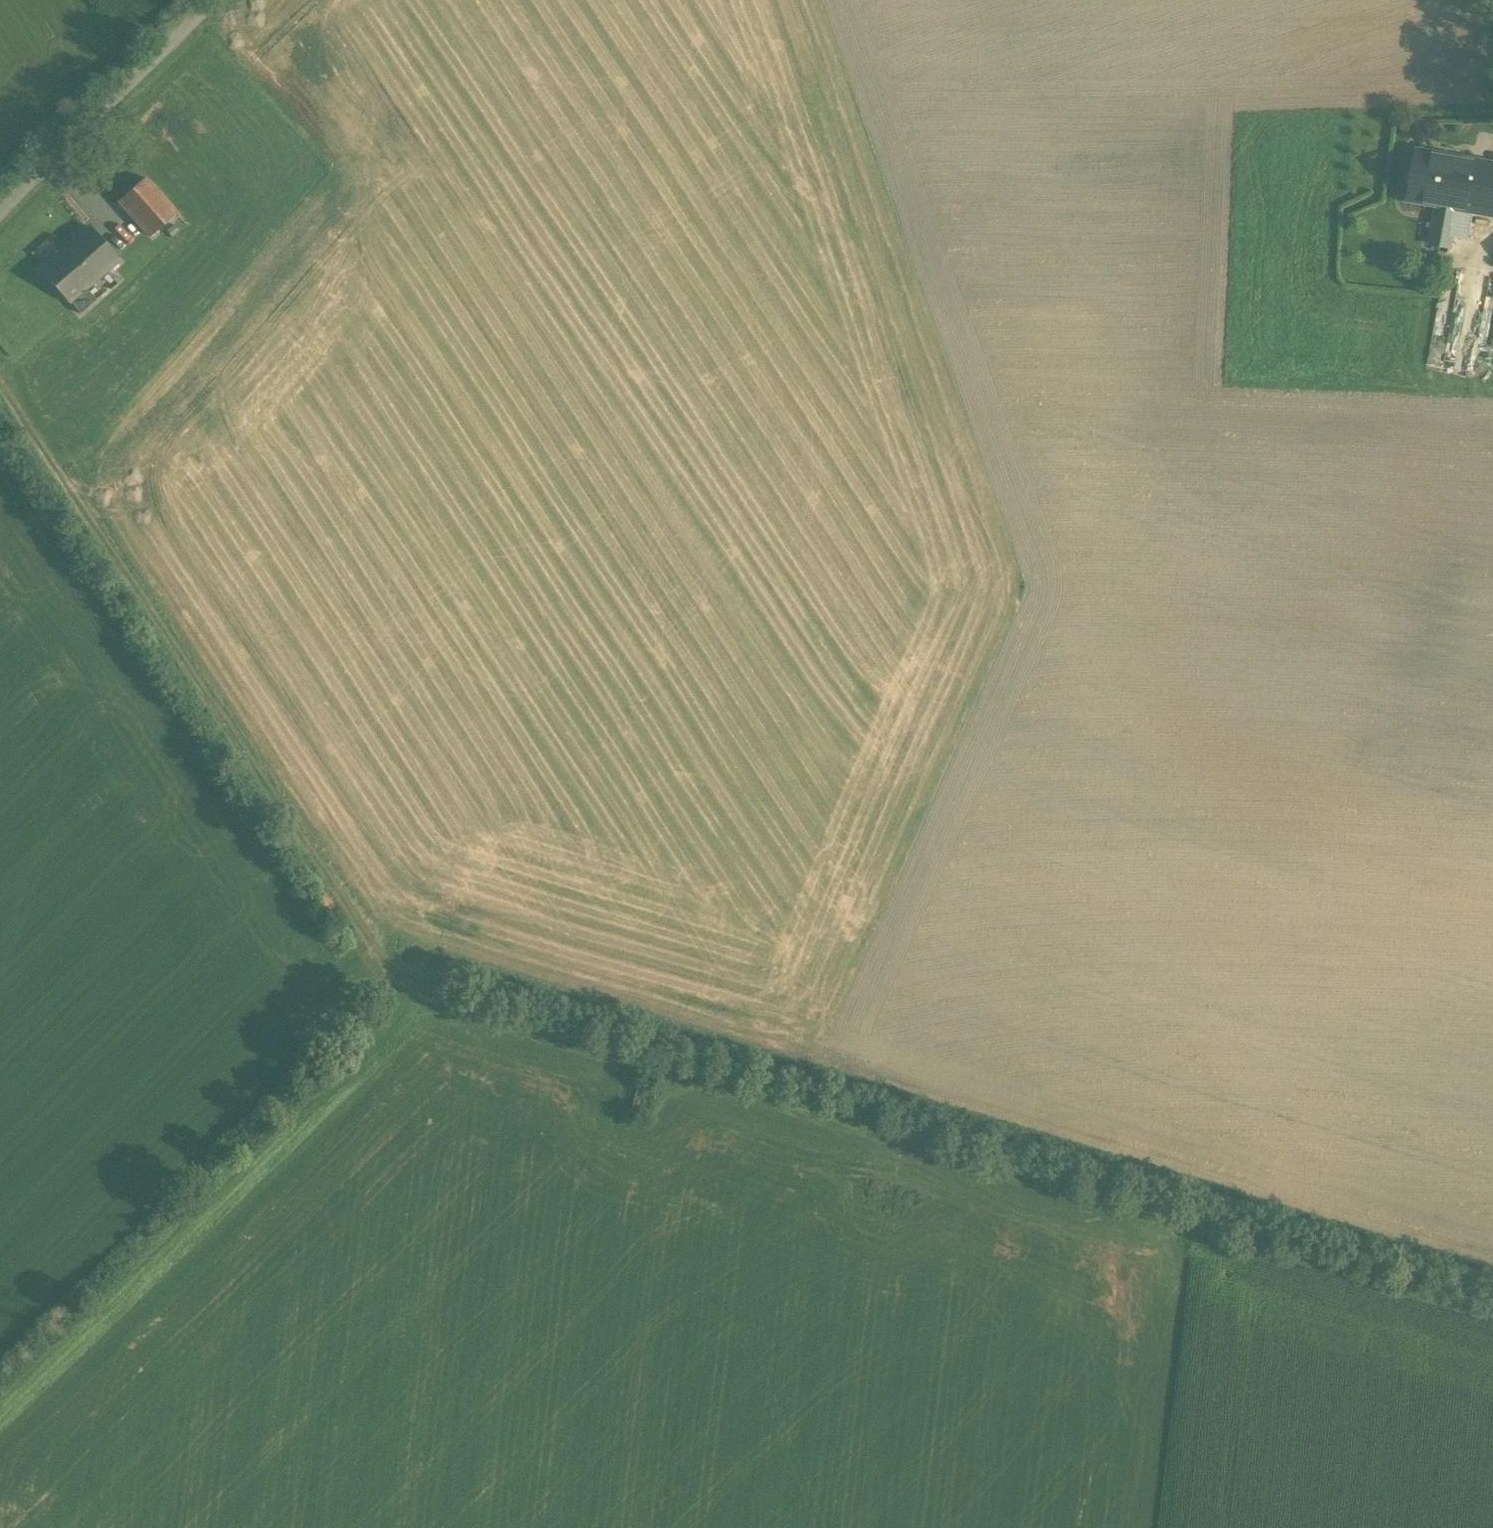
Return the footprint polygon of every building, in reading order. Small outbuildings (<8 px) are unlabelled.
[(1417,150),(1407,201),(1437,207),(1430,243),(1451,247),(1455,226),(1470,229),(1474,212),(1492,216),(1492,164),(1417,150)] [(177,214),(145,177),(118,200),(149,237),(177,214)] [(88,226),(40,269),(71,303),(119,261),(88,226)]
